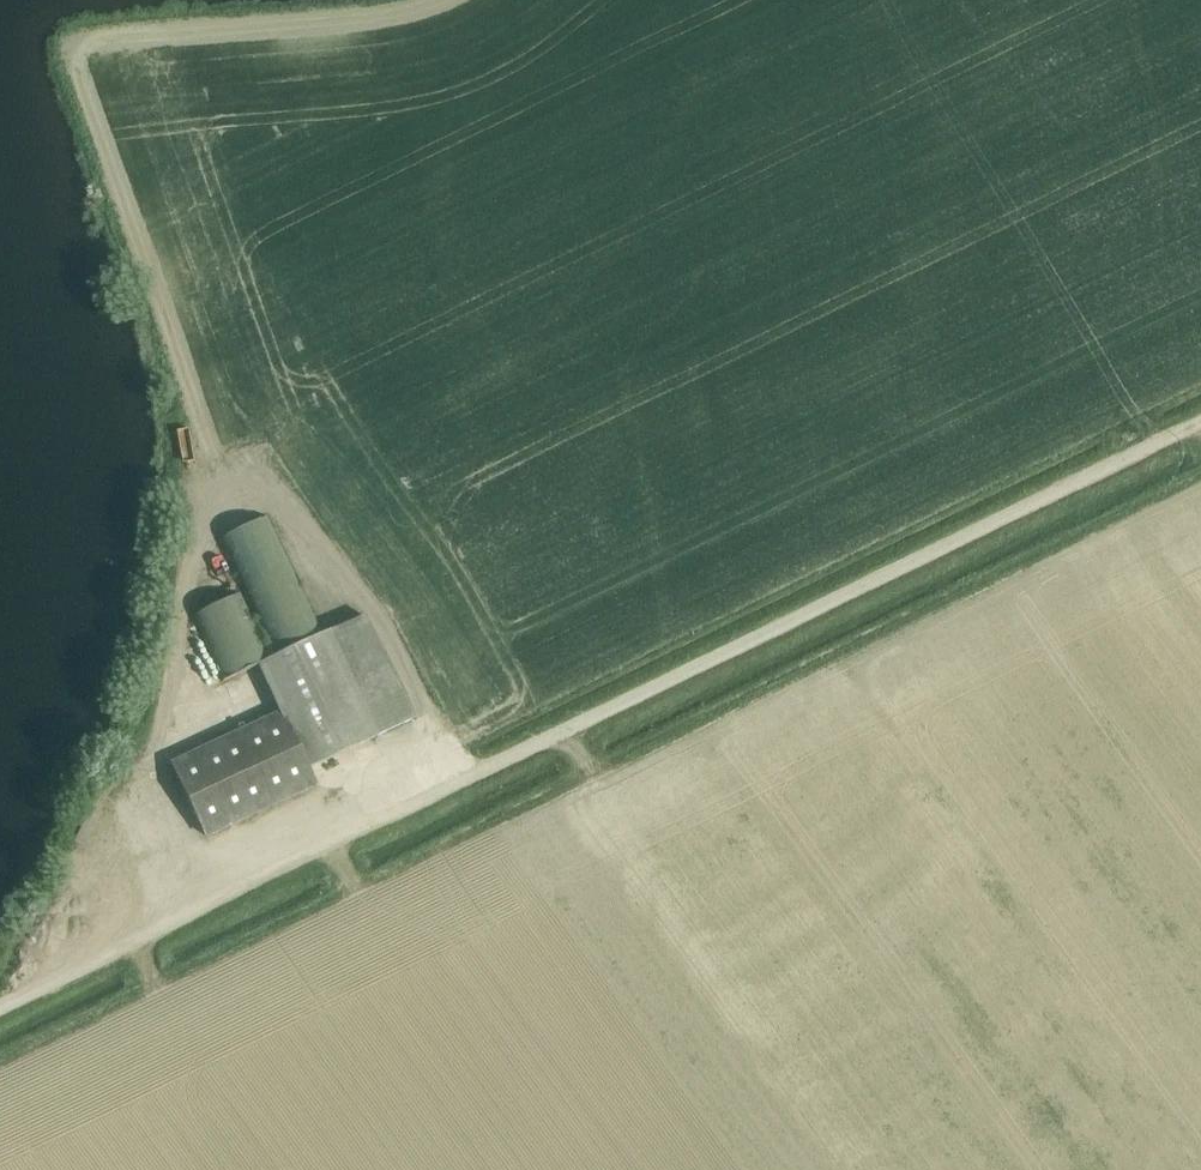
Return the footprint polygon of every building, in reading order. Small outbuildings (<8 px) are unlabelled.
[(266,517),(217,541),(274,659),(323,636),(266,517)] [(240,596),(192,619),(223,683),(260,666),(271,660),(240,596)] [(310,771),(380,738),(330,632),(323,636),(274,659),(271,660),(260,666),(282,713),(173,763),(209,838),(318,787),(310,771)] [(216,741),(212,730),(199,736),(204,746),(216,741)] [(187,754),(200,748),(195,738),(182,743),(187,754)]
